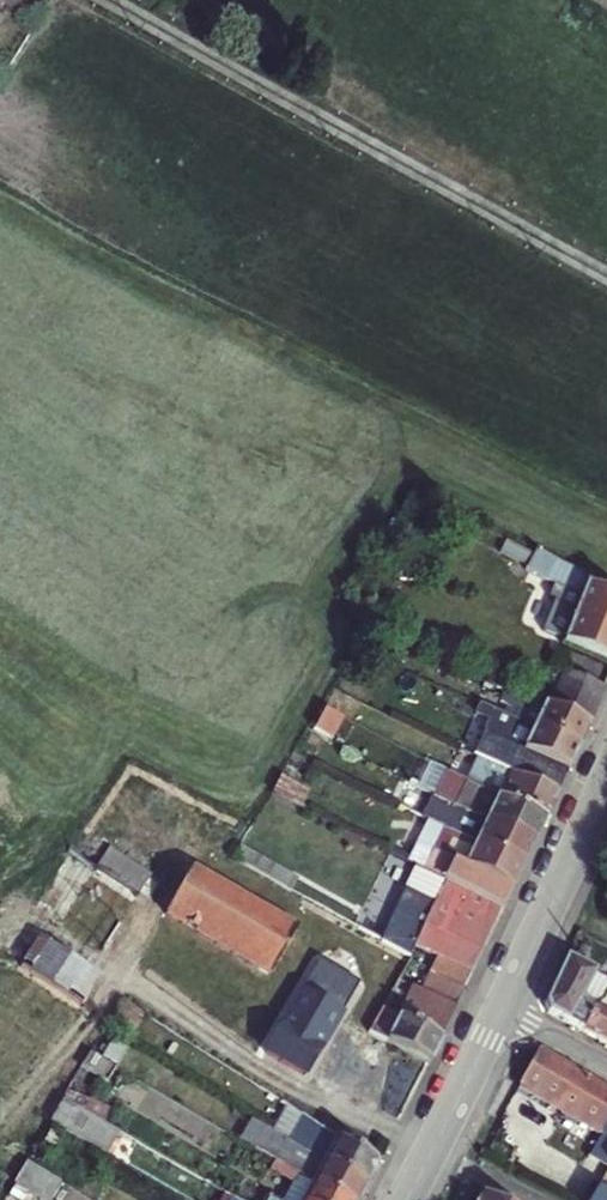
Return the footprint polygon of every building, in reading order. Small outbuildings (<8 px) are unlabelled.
[(606,667),(606,601),(582,590),(585,583),(530,556),(519,577),(573,604),(555,645),(606,669),(606,667)] [(556,674),(541,712),(580,728),(583,728),(598,690),(556,674)] [(580,728),(541,712),(506,698),(499,714),(531,726),(528,733),(572,753),(583,728),(580,728)] [(528,733),(476,710),(472,718),(485,724),(479,738),(563,776),(572,753),(528,733)] [(321,714),(307,736),(324,745),(338,722),(321,714)] [(471,790),(478,793),(491,800),(540,825),(553,797),(471,759),(459,783),(460,784),(471,790)] [(433,799),(448,806),(530,847),(540,825),(491,800),(478,793),(471,790),(460,784),(459,783),(445,776),(433,799)] [(530,847),(448,806),(433,799),(421,823),(441,833),(518,871),(530,847)] [(413,871),(416,872),(498,913),(507,897),(518,871),(441,833),(428,857),(412,850),(404,866),(413,871)] [(77,1010),(142,909),(100,883),(72,865),(55,855),(29,898),(24,895),(14,910),(19,914),(2,943),(25,959),(17,972),(77,1010)] [(100,883),(142,909),(155,889),(114,862),(100,883)] [(413,871),(399,903),(384,938),(451,966),(449,969),(467,977),(498,913),(416,872),(413,871)] [(266,979),(292,935),(185,872),(159,916),(266,979)] [(384,931),(384,910),(357,910),(357,931),(384,931)] [(448,1015),(466,977),(449,969),(433,963),(417,997),(409,992),(393,1022),(376,1013),(364,1036),(422,1068),(448,1015)] [(606,995),(606,984),(566,963),(545,1008),(546,1013),(549,1017),(582,1033),(596,1007),(602,1005),(606,995)] [(305,1071),(352,988),(312,964),(265,1048),(305,1071)] [(604,1001),(602,1005),(596,1007),(606,1014),(606,1002),(604,1001)] [(606,1046),(606,1014),(596,1007),(582,1033),(606,1046)] [(105,1086),(112,1072),(85,1056),(76,1070),(105,1086)] [(517,1092),(606,1140),(606,1095),(590,1086),(536,1057),(517,1092)] [(91,1122),(58,1102),(45,1124),(80,1142),(91,1122)] [(285,1142),(287,1143),(361,1187),(373,1165),(298,1121),(285,1142)] [(287,1143),(275,1165),(337,1199),(354,1199),(361,1187),(287,1143)] [(13,1182),(45,1199),(47,1199),(58,1180),(25,1161),(13,1182)] [(275,1165),(270,1173),(292,1185),(283,1199),(337,1199),(275,1165)] [(590,1199),(606,1199),(606,1170),(590,1199)]
